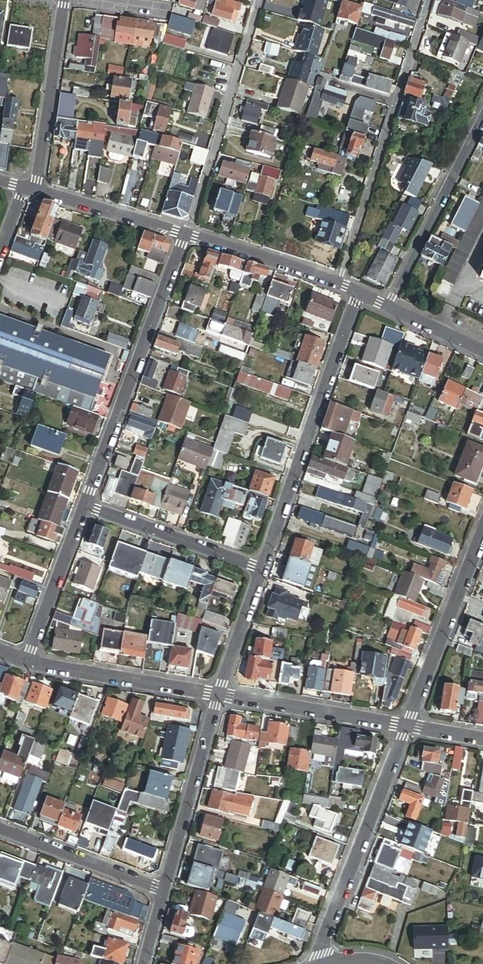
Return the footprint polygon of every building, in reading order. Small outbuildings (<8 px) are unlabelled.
[(206,3),(207,0),(180,0),(178,5),(203,13),(206,3)] [(325,0),(318,0),(317,0),(315,5),(313,4),(309,17),(331,24),(334,14),(329,12),(331,4),(326,3),(327,0),(325,0)] [(477,14),(463,7),(449,1),(447,0),(435,0),(431,12),(438,16),(438,17),(461,25),(462,24),(473,27),(477,14)] [(235,6),(217,1),(213,15),(231,21),(233,13),(235,6)] [(338,12),(341,3),(336,1),(333,10),(338,12)] [(362,8),(342,2),(341,3),(338,12),(336,18),(357,25),(361,12),(362,8)] [(365,3),(364,2),(362,8),(361,12),(380,18),(384,19),(402,25),(404,26),(413,29),(415,20),(374,7),(374,6),(365,3)] [(270,14),(287,18),(289,10),(273,6),(270,14)] [(201,24),(203,18),(189,13),(187,20),(201,24)] [(70,64),(69,71),(94,74),(100,39),(103,17),(95,16),(95,20),(94,27),(92,37),(90,37),(90,38),(79,36),(75,59),(86,61),(85,66),(70,64)] [(135,22),(103,17),(100,39),(112,41),(113,34),(115,34),(118,35),(133,37),(135,22)] [(202,24),(216,29),(218,21),(204,17),(202,24)] [(167,27),(135,22),(133,37),(140,38),(139,44),(150,46),(151,40),(154,40),(154,44),(156,45),(155,48),(162,49),(164,44),(165,40),(167,27)] [(325,33),(305,27),(302,38),(300,45),(297,45),(295,53),(297,53),(317,59),(325,33)] [(32,31),(9,28),(6,47),(29,51),(32,31)] [(373,34),(386,39),(388,33),(375,28),(373,34)] [(209,51),(216,30),(211,29),(204,49),(209,51)] [(236,37),(216,30),(209,51),(229,58),(236,37)] [(373,34),(363,31),(361,38),(375,43),(372,53),(376,54),(375,56),(389,61),(391,54),(392,49),(394,43),(385,40),(386,39),(373,34)] [(388,40),(402,44),(404,37),(391,33),(388,40)] [(446,34),(438,56),(442,57),(450,36),(446,34)] [(116,44),(132,46),(133,37),(118,35),(116,44)] [(468,43),(450,36),(442,57),(459,64),(468,43)] [(166,37),(165,40),(164,44),(185,51),(187,43),(166,37)] [(280,48),(267,44),(264,55),(277,58),(280,48)] [(359,48),(350,45),(348,51),(358,54),(359,48)] [(358,54),(348,51),(339,80),(388,95),(391,84),(384,82),(385,79),(381,78),(380,81),(368,77),(367,81),(352,76),(357,60),(372,65),(374,59),(358,54)] [(307,87),(313,89),(322,61),(317,59),(297,53),(295,57),(303,60),(301,67),(291,64),(286,81),(307,87)] [(261,66),(259,73),(271,77),(274,69),(261,66)] [(450,101),(464,74),(455,71),(448,84),(451,85),(444,100),(450,101)] [(329,83),(331,77),(320,73),(318,80),(329,83)] [(0,75),(0,100),(5,101),(5,100),(9,77),(0,75)] [(113,86),(107,86),(106,91),(112,92),(111,99),(129,101),(129,98),(133,99),(136,83),(131,82),(132,81),(114,79),(113,86)] [(328,87),(329,83),(318,80),(312,97),(335,104),(336,102),(344,105),(348,94),(328,87)] [(425,85),(410,80),(405,94),(420,99),(421,95),(423,96),(425,91),(423,91),(425,85)] [(298,116),(307,87),(286,81),(277,110),(298,116)] [(153,83),(147,82),(140,107),(146,108),(147,103),(153,83)] [(186,83),(184,91),(194,94),(196,85),(186,83)] [(213,90),(196,85),(194,94),(188,114),(205,119),(213,90)] [(75,89),(74,97),(76,97),(88,99),(89,92),(75,89)] [(425,101),(420,99),(405,94),(403,100),(405,101),(410,103),(404,121),(415,125),(415,124),(427,127),(431,114),(429,110),(423,108),(425,101)] [(433,96),(431,103),(433,103),(447,108),(450,101),(444,100),(433,96)] [(59,99),(56,119),(73,121),(76,101),(59,99)] [(5,101),(0,134),(0,137),(0,145),(9,147),(12,124),(15,125),(18,102),(5,100),(5,101)] [(268,107),(247,101),(244,110),(241,109),(240,113),(243,114),(241,121),(256,126),(260,111),(266,113),(268,107)] [(410,103),(405,101),(399,120),(404,121),(410,103)] [(160,106),(147,103),(146,108),(143,117),(156,121),(153,131),(163,134),(171,111),(159,108),(160,106)] [(447,108),(433,103),(432,108),(438,109),(437,113),(443,115),(447,108)] [(138,107),(120,104),(117,126),(128,127),(134,128),(135,120),(136,120),(138,107)] [(75,141),(77,125),(56,122),(54,138),(75,141)] [(90,143),(93,124),(88,124),(87,126),(77,125),(75,141),(73,152),(89,154),(90,143)] [(104,131),(105,126),(93,124),(90,143),(102,144),(104,131)] [(352,135),(364,139),(366,132),(345,125),(343,132),(345,133),(352,135)] [(139,131),(112,127),(111,132),(137,139),(139,131)] [(258,136),(275,141),(277,132),(261,127),(258,136)] [(152,135),(144,133),(141,144),(147,146),(155,148),(158,137),(152,135)] [(352,135),(345,133),(339,150),(346,153),(352,135)] [(269,159),(275,141),(258,136),(251,134),(246,152),(269,159)] [(123,156),(132,158),(136,142),(136,141),(110,135),(106,152),(110,153),(123,156)] [(176,142),(182,144),(191,147),(193,140),(178,135),(176,142)] [(361,149),(364,139),(352,135),(346,153),(345,156),(354,159),(358,148),(361,149)] [(179,155),(182,144),(176,142),(162,138),(158,137),(155,148),(179,155)] [(136,142),(132,158),(142,161),(147,146),(141,144),(136,142)] [(303,156),(305,148),(298,146),(296,154),(303,156)] [(151,160),(175,167),(178,157),(179,155),(155,148),(151,160)] [(204,167),(205,164),(208,152),(194,148),(190,162),(204,167)] [(336,158),(314,151),(311,161),(319,164),(317,169),(332,173),(336,158)] [(481,154),(475,151),(472,157),(478,160),(481,154)] [(123,156),(110,153),(108,157),(110,160),(119,163),(122,161),(123,156)] [(336,158),(332,173),(342,177),(347,159),(344,159),(337,156),(336,158)] [(296,157),(294,164),(300,166),(302,158),(296,157)] [(425,178),(431,167),(407,159),(404,166),(406,167),(398,183),(403,186),(407,188),(403,194),(414,200),(423,182),(425,178)] [(235,160),(234,165),(250,169),(251,165),(235,160)] [(246,184),(250,169),(234,165),(229,163),(229,164),(227,170),(221,168),(216,166),(214,175),(246,184)] [(278,183),(281,173),(261,167),(259,176),(251,174),(245,192),(254,194),(269,198),(274,182),(278,183)] [(99,168),(97,183),(106,185),(111,171),(99,168)] [(173,175),(161,215),(182,221),(188,216),(199,182),(192,180),(189,190),(177,186),(180,177),(173,175)] [(334,178),(328,176),(323,191),(329,193),(330,189),(334,178)] [(351,195),(354,184),(334,178),(330,189),(351,195)] [(481,198),(482,195),(482,192),(460,180),(457,186),(481,198)] [(236,218),(241,199),(218,193),(213,211),(236,218)] [(269,198),(254,194),(252,202),(266,206),(269,198)] [(482,226),(482,197),(441,280),(452,286),(482,226)] [(478,204),(464,197),(449,225),(464,233),(478,204)] [(410,199),(406,207),(417,213),(421,204),(410,199)] [(349,234),(354,218),(309,203),(305,216),(322,222),(315,241),(339,248),(344,232),(349,234)] [(31,236),(19,231),(16,238),(44,248),(47,240),(54,221),(58,209),(43,204),(31,236)] [(390,223),(381,241),(393,247),(402,229),(408,232),(417,213),(406,207),(403,206),(394,225),(390,223)] [(82,231),(54,221),(47,240),(75,250),(82,231)] [(234,223),(230,238),(240,241),(242,235),(249,237),(251,228),(234,223)] [(144,233),(134,230),(131,238),(141,241),(144,233)] [(144,233),(141,241),(137,251),(148,255),(148,256),(164,262),(170,247),(167,240),(144,233)] [(441,234),(438,241),(450,247),(455,249),(458,242),(441,234)] [(431,237),(421,257),(441,267),(447,256),(446,256),(450,247),(438,241),(431,237)] [(44,248),(16,238),(11,252),(39,263),(44,248)] [(393,247),(381,241),(377,248),(389,254),(393,247)] [(79,251),(76,262),(72,272),(93,280),(94,279),(99,281),(103,271),(99,270),(107,247),(93,242),(88,255),(79,251)] [(219,255),(209,252),(200,277),(199,282),(209,285),(219,255)] [(397,261),(380,252),(366,279),(383,288),(397,261)] [(50,257),(44,255),(39,267),(44,269),(46,264),(48,264),(50,257)] [(163,265),(164,262),(148,256),(147,259),(163,265)] [(247,263),(221,256),(218,267),(231,271),(229,277),(231,280),(234,281),(240,283),(247,263)] [(441,267),(445,269),(451,258),(447,256),(441,267)] [(69,281),(72,272),(76,262),(71,260),(64,279),(69,281)] [(268,270),(247,263),(240,283),(240,285),(249,288),(252,280),(258,282),(260,277),(266,279),(268,270)] [(194,266),(185,264),(182,271),(191,274),(194,266)] [(158,278),(131,268),(128,276),(155,286),(158,278)] [(191,274),(182,271),(181,276),(192,280),(194,275),(191,274)] [(114,281),(107,279),(104,286),(106,286),(104,291),(110,293),(114,281)] [(234,281),(234,283),(232,283),(229,292),(237,294),(240,285),(240,283),(234,281)] [(294,289),(272,282),(269,292),(261,314),(272,318),(278,301),(288,305),(294,289)] [(81,305),(87,288),(77,284),(71,301),(81,305)] [(213,286),(209,285),(206,292),(200,308),(205,310),(213,286)] [(200,308),(206,292),(190,286),(182,310),(194,314),(196,307),(200,308)] [(91,322),(102,293),(88,287),(87,288),(81,305),(77,316),(85,319),(91,322)] [(131,294),(128,302),(135,305),(136,303),(145,306),(150,293),(134,287),(131,294)] [(252,312),(261,315),(261,314),(269,292),(260,289),(252,312)] [(131,294),(122,291),(119,299),(128,302),(131,294)] [(338,306),(313,296),(306,314),(331,324),(338,306)] [(73,314),(67,311),(61,327),(71,331),(72,327),(68,325),(73,314)] [(32,393),(33,392),(90,414),(111,358),(0,317),(0,381),(15,387),(26,391),(32,393)] [(256,328),(228,318),(225,326),(253,335),(256,328)] [(225,326),(213,321),(209,332),(249,347),(251,341),(253,335),(225,326)] [(305,324),(305,327),(312,329),(314,324),(304,321),(303,324),(305,324)] [(181,325),(176,338),(195,344),(196,342),(199,333),(200,332),(181,325)] [(385,327),(379,342),(392,346),(399,349),(401,342),(404,334),(385,327)] [(176,338),(160,332),(154,348),(176,356),(177,351),(199,359),(203,347),(195,344),(176,338)] [(205,335),(199,333),(196,342),(202,344),(205,335)] [(106,343),(126,350),(129,341),(109,334),(106,343)] [(306,338),(297,364),(299,364),(315,370),(324,345),(306,338)] [(370,339),(362,362),(384,370),(392,346),(379,342),(370,339)] [(261,345),(251,341),(249,347),(259,350),(261,345)] [(410,346),(401,342),(399,349),(390,372),(418,382),(427,355),(416,351),(409,348),(410,346)] [(244,362),(246,355),(241,353),(221,345),(218,353),(244,362)] [(276,356),(278,351),(261,345),(259,350),(276,356)] [(292,356),(278,351),(276,356),(290,361),(292,356)] [(432,387),(442,360),(427,355),(418,382),(432,387)] [(156,364),(149,362),(140,385),(154,390),(157,383),(151,381),(156,364)] [(312,377),(315,370),(299,364),(296,372),(289,370),(286,378),(309,387),(312,380),(312,377)] [(355,366),(349,382),(373,390),(378,374),(355,366)] [(474,369),(467,366),(462,377),(469,380),(474,369)] [(251,371),(242,368),(240,373),(245,374),(249,376),(251,371)] [(176,374),(170,372),(163,390),(179,396),(188,372),(178,369),(176,374)] [(245,374),(240,373),(236,383),(241,385),(245,374)] [(249,376),(245,374),(241,385),(287,401),(291,390),(249,376)] [(458,406),(466,390),(447,382),(438,402),(456,411),(458,406)] [(26,391),(15,387),(12,396),(23,400),(26,391)] [(234,390),(234,389),(231,388),(226,402),(229,403),(230,400),(234,390)] [(466,390),(458,406),(476,413),(477,413),(482,400),(482,399),(476,396),(478,391),(473,389),(471,393),(466,390)] [(234,390),(230,400),(237,402),(240,392),(234,390)] [(27,419),(37,395),(32,393),(26,391),(23,400),(17,416),(27,419)] [(399,404),(400,400),(377,392),(370,411),(387,416),(392,402),(399,404)] [(181,431),(191,404),(170,396),(166,407),(163,406),(158,422),(181,431)] [(357,424),(360,414),(330,404),(321,430),(332,434),(344,438),(349,421),(357,424)] [(150,411),(133,405),(130,412),(147,418),(150,411)] [(91,435),(98,417),(72,408),(66,425),(91,435)] [(436,411),(430,408),(425,420),(430,422),(436,411)] [(147,418),(130,412),(123,431),(151,441),(158,422),(147,418)] [(421,418),(407,413),(404,419),(419,424),(419,423),(421,418)] [(477,413),(476,413),(467,436),(482,442),(482,434),(481,433),(482,430),(482,416),(477,413)] [(248,425),(224,416),(213,450),(212,452),(226,457),(234,433),(244,437),(248,425)] [(430,422),(425,420),(421,418),(419,423),(452,436),(454,431),(430,422)] [(65,437),(38,427),(30,447),(39,451),(39,448),(59,455),(65,437)] [(414,436),(402,432),(394,454),(410,459),(413,450),(410,449),(414,436)] [(344,438),(332,434),(323,460),(324,461),(345,468),(354,442),(344,438)] [(279,466),(286,446),(267,439),(263,449),(260,459),(279,466)] [(213,450),(183,440),(176,460),(205,470),(206,469),(212,452),(213,450)] [(468,444),(456,476),(475,483),(482,464),(482,450),(468,444)] [(144,461),(148,451),(136,447),(133,455),(137,456),(136,458),(144,461)] [(263,449),(258,447),(254,457),(260,459),(263,449)] [(15,452),(7,449),(5,455),(13,458),(15,452)] [(226,457),(212,452),(206,469),(220,474),(226,457)] [(388,464),(391,455),(388,453),(387,456),(384,455),(381,462),(388,464)] [(13,458),(5,455),(2,462),(10,465),(13,458)] [(129,461),(118,457),(115,466),(126,470),(129,461)] [(141,470),(144,461),(136,458),(130,473),(122,471),(114,494),(130,500),(137,480),(141,470)] [(348,469),(345,468),(324,461),(324,462),(312,458),(308,469),(325,475),(343,481),(348,469)] [(77,473),(58,466),(48,495),(67,502),(77,473)] [(308,469),(306,474),(323,480),(325,475),(308,469)] [(356,472),(349,469),(346,480),(352,482),(356,472)] [(169,480),(141,470),(137,480),(145,483),(142,492),(156,497),(159,489),(165,491),(168,485),(169,480)] [(392,475),(385,472),(382,481),(381,483),(388,486),(392,475)] [(251,493),(268,499),(274,480),(256,474),(249,493),(251,493)] [(381,483),(382,481),(369,476),(362,495),(359,502),(373,507),(381,483)] [(145,483),(137,480),(130,500),(159,510),(159,509),(160,506),(165,491),(159,489),(156,497),(142,492),(145,483)] [(201,514),(214,518),(218,506),(222,493),(225,484),(213,480),(201,514)] [(243,508),(248,492),(225,484),(222,493),(224,494),(222,501),(234,505),(243,508)] [(464,510),(472,491),(453,484),(446,503),(450,505),(461,509),(464,510)] [(190,492),(168,485),(165,491),(160,506),(174,511),(173,514),(181,516),(190,492)] [(251,493),(249,493),(248,492),(243,508),(246,509),(251,493)] [(427,492),(423,500),(437,505),(440,497),(427,492)] [(222,493),(218,506),(232,511),(234,505),(222,501),(224,494),(222,493)] [(268,499),(251,493),(246,509),(242,518),(260,524),(268,499)] [(373,507),(359,502),(354,500),(334,493),(331,503),(362,514),(357,528),(364,531),(373,507)] [(67,502),(48,495),(38,522),(57,529),(67,502)] [(461,509),(450,505),(448,510),(459,514),(461,509)] [(331,510),(324,507),(322,513),(329,515),(331,510)] [(389,513),(377,508),(372,520),(384,525),(389,513)] [(356,528),(301,510),(298,520),(310,524),(309,527),(315,529),(316,526),(352,538),(356,528)] [(227,538),(224,545),(232,548),(240,525),(241,523),(228,519),(222,537),(227,538)] [(59,546),(64,532),(57,529),(38,522),(35,521),(31,533),(38,535),(37,538),(59,546)] [(232,548),(242,552),(250,528),(240,525),(232,548)] [(433,531),(424,527),(418,545),(427,548),(432,533),(433,531)] [(109,534),(94,529),(89,545),(103,550),(109,534)] [(453,541),(432,533),(427,548),(449,557),(451,551),(449,550),(449,549),(453,541)] [(378,536),(375,535),(365,558),(380,564),(383,555),(373,551),(372,550),(378,536)] [(296,540),(290,559),(307,564),(312,550),(313,546),(296,540)] [(118,544),(109,569),(137,579),(139,574),(146,554),(118,544)] [(312,550),(307,564),(311,566),(317,568),(322,553),(312,550)] [(170,563),(146,554),(139,574),(163,583),(170,563)] [(446,563),(433,558),(430,566),(440,570),(439,573),(440,574),(442,570),(443,571),(446,563)] [(307,564),(290,559),(282,581),(303,588),(304,586),(308,573),(311,566),(307,564)] [(374,563),(366,560),(362,569),(371,572),(374,563)] [(102,569),(83,563),(80,570),(79,575),(75,585),(94,592),(102,569)] [(170,563),(163,583),(187,591),(189,583),(194,571),(170,563)] [(23,580),(26,573),(4,564),(3,567),(0,566),(0,571),(15,577),(23,580)] [(428,582),(439,587),(444,575),(440,574),(439,573),(440,570),(430,566),(428,571),(412,565),(409,575),(424,581),(428,582)] [(207,576),(194,571),(189,583),(205,588),(194,619),(202,621),(205,612),(212,593),(216,582),(206,578),(207,576)] [(409,575),(402,572),(393,595),(400,598),(414,604),(424,581),(409,575)] [(219,573),(216,582),(212,593),(233,600),(238,585),(235,579),(219,573)] [(315,575),(308,573),(304,586),(310,588),(313,587),(316,578),(315,575)] [(41,594),(44,587),(23,580),(15,577),(12,584),(10,589),(19,592),(15,602),(24,605),(27,597),(36,600),(38,593),(41,594)] [(0,579),(0,601),(5,603),(10,589),(12,584),(0,579)] [(444,599),(447,590),(439,587),(428,582),(426,587),(431,589),(430,593),(444,599)] [(277,589),(267,617),(277,621),(278,618),(286,621),(286,619),(296,622),(303,603),(293,600),(294,598),(286,595),(287,592),(277,589)] [(104,607),(111,610),(115,600),(100,595),(97,605),(104,607)] [(393,595),(392,595),(383,618),(390,621),(400,598),(393,595)] [(360,602),(349,598),(348,601),(347,604),(351,605),(357,608),(360,602)] [(431,610),(414,604),(400,598),(390,621),(404,626),(408,628),(411,620),(407,618),(409,613),(413,614),(427,620),(431,610)] [(97,605),(82,600),(74,620),(88,624),(85,632),(99,636),(104,607),(97,605)] [(111,610),(116,612),(120,602),(115,600),(111,610)] [(226,619),(205,612),(202,621),(222,629),(226,619)] [(194,619),(178,615),(176,625),(176,627),(200,634),(201,628),(202,621),(194,619)] [(71,627),(54,621),(51,629),(57,630),(53,650),(79,655),(83,636),(70,633),(71,627)] [(176,625),(152,621),(149,638),(148,643),(172,648),(176,627),(176,625)] [(429,636),(432,629),(414,622),(411,629),(420,633),(429,636)] [(469,622),(465,632),(469,633),(467,638),(470,640),(469,644),(477,647),(479,647),(480,645),(482,638),(482,639),(482,628),(469,622)] [(420,633),(411,629),(408,628),(404,626),(398,640),(396,640),(393,645),(391,645),(389,647),(391,648),(412,656),(414,657),(416,653),(413,652),(416,645),(418,640),(420,633)] [(221,636),(201,628),(200,634),(197,653),(213,658),(221,636)] [(286,642),(288,631),(274,628),(272,639),(286,642)] [(121,653),(122,647),(124,634),(105,630),(101,650),(121,653)] [(147,643),(148,643),(149,638),(124,634),(122,647),(125,647),(123,655),(144,659),(147,643)] [(256,643),(253,660),(269,663),(272,646),(256,643)] [(472,650),(459,645),(456,652),(471,658),(472,650)] [(341,677),(327,675),(324,692),(350,696),(350,694),(353,694),(361,647),(357,646),(354,664),(352,664),(349,681),(341,679),(341,677)] [(191,651),(172,648),(169,666),(180,668),(188,669),(191,651)] [(409,662),(412,656),(391,648),(390,655),(396,657),(389,674),(387,673),(386,680),(385,686),(382,701),(393,703),(396,701),(411,663),(409,662)] [(282,665),(284,652),(278,651),(276,664),(282,665)] [(386,658),(363,655),(360,676),(373,678),(383,679),(386,658)] [(282,666),(282,665),(276,664),(269,663),(253,660),(250,659),(246,680),(256,682),(257,680),(269,682),(269,683),(279,684),(282,666)] [(326,661),(321,660),(319,670),(309,668),(306,689),(321,692),(326,661)] [(291,668),(282,666),(279,684),(288,686),(289,680),(298,682),(300,670),(298,670),(299,665),(291,663),(291,668)] [(0,666),(0,685),(2,686),(6,676),(8,669),(0,666)] [(477,726),(482,727),(482,672),(472,671),(468,691),(482,694),(481,697),(477,726)] [(6,676),(2,686),(0,691),(0,696),(22,704),(29,684),(6,676)] [(383,679),(373,678),(372,684),(385,686),(386,680),(383,679)] [(40,687),(33,684),(27,703),(45,709),(51,691),(45,688),(46,686),(41,684),(40,687)] [(458,698),(464,699),(466,690),(445,686),(441,712),(455,714),(458,698)] [(72,714),(79,696),(60,689),(55,705),(64,709),(63,711),(72,714)] [(482,694),(468,691),(467,698),(469,701),(473,702),(476,700),(477,696),(481,697),(482,694)] [(90,726),(98,703),(90,700),(91,698),(88,697),(87,699),(79,696),(72,714),(71,719),(90,726)] [(126,706),(108,699),(102,715),(121,722),(126,706)] [(144,705),(133,701),(124,725),(134,729),(144,705)] [(150,718),(155,706),(148,703),(144,715),(150,718)] [(191,710),(157,704),(155,714),(189,720),(191,710)] [(26,715),(19,713),(11,732),(19,735),(21,727),(26,715)] [(231,718),(227,740),(246,745),(247,741),(258,742),(259,730),(246,727),(247,720),(231,718)] [(268,734),(261,733),(259,751),(261,752),(261,749),(266,750),(267,744),(284,747),(288,727),(276,725),(277,722),(270,721),(268,734)] [(154,723),(149,722),(142,746),(153,750),(156,740),(150,738),(154,723)] [(189,730),(168,726),(167,734),(161,733),(160,739),(165,740),(160,768),(179,771),(183,747),(186,747),(189,730)] [(21,727),(19,735),(35,740),(37,733),(21,727)] [(297,729),(290,727),(288,740),(295,741),(297,729)] [(322,732),(315,731),(311,753),(327,756),(325,766),(334,767),(338,741),(321,739),(322,732)] [(376,749),(377,743),(377,742),(376,742),(367,740),(347,737),(344,755),(363,758),(364,754),(375,755),(376,749)] [(83,759),(89,741),(83,739),(77,756),(83,759)] [(46,744),(35,740),(27,762),(27,763),(37,767),(46,744)] [(246,745),(227,740),(226,744),(232,745),(225,769),(244,774),(251,747),(246,745)] [(463,749),(455,747),(453,763),(460,764),(463,749)] [(309,753),(290,750),(287,770),(306,773),(309,753)] [(425,761),(421,771),(437,777),(441,779),(441,777),(444,777),(445,774),(442,774),(443,767),(438,765),(440,753),(421,750),(419,759),(425,761)] [(72,755),(61,751),(56,763),(67,767),(72,755)] [(3,754),(0,763),(0,780),(4,781),(6,775),(18,779),(20,780),(27,763),(27,762),(3,754)] [(352,762),(350,770),(365,772),(366,765),(352,762)] [(350,770),(334,767),(331,782),(345,785),(345,788),(352,790),(353,786),(362,787),(365,772),(350,770)] [(30,768),(27,776),(32,778),(29,785),(40,789),(42,783),(47,784),(50,775),(30,768)] [(236,793),(240,774),(218,768),(214,789),(236,793)] [(173,777),(152,773),(145,796),(166,801),(169,791),(170,787),(173,777)] [(16,786),(18,779),(6,775),(4,781),(16,786)] [(473,793),(471,802),(482,804),(482,775),(480,794),(473,793)] [(30,816),(33,808),(35,809),(37,804),(34,803),(40,789),(29,785),(32,778),(27,776),(15,811),(30,816)] [(446,801),(449,782),(441,779),(437,777),(435,784),(434,786),(430,785),(429,785),(426,794),(437,798),(446,801)] [(406,784),(403,791),(417,796),(420,790),(406,784)] [(145,796),(124,790),(112,823),(110,829),(109,832),(116,835),(118,836),(130,803),(167,812),(170,802),(166,801),(145,796)] [(213,791),(208,809),(227,814),(228,813),(248,818),(254,797),(236,795),(235,797),(213,791)] [(417,796),(403,791),(399,802),(412,806),(411,809),(410,808),(406,818),(415,821),(421,805),(427,807),(429,801),(417,796)] [(473,793),(462,791),(460,803),(463,802),(471,803),(471,802),(473,793)] [(304,796),(303,799),(302,805),(313,807),(326,809),(328,801),(328,800),(308,797),(304,796)] [(302,805),(303,799),(287,797),(287,802),(290,803),(296,804),(302,805)] [(40,820),(58,827),(66,806),(48,800),(40,820)] [(328,801),(326,809),(327,809),(343,812),(344,804),(328,801)] [(287,802),(284,802),(276,823),(281,825),(283,821),(285,814),(286,812),(290,803),(287,802)] [(453,802),(452,807),(469,810),(471,803),(463,802),(460,803),(453,802)] [(292,814),(296,804),(290,803),(286,812),(292,814)] [(77,808),(66,804),(66,806),(58,827),(76,833),(81,818),(75,815),(77,808)] [(466,828),(469,810),(452,807),(447,806),(445,820),(458,822),(456,836),(465,838),(465,835),(466,828)] [(309,817),(315,819),(318,809),(326,812),(327,809),(326,809),(313,807),(309,817)] [(326,812),(318,809),(315,819),(317,820),(314,827),(330,833),(332,826),(334,823),(336,816),(326,812)] [(283,821),(295,826),(297,819),(285,814),(283,821)] [(222,822),(206,818),(201,837),(217,842),(222,822)] [(106,821),(103,827),(110,829),(112,823),(106,821)] [(270,831),(278,832),(280,826),(264,822),(262,829),(270,831)] [(421,855),(430,831),(409,823),(406,832),(403,831),(401,838),(403,838),(400,846),(402,847),(421,855)] [(440,835),(448,838),(449,835),(452,825),(442,823),(440,835)] [(109,832),(110,829),(103,827),(96,846),(103,849),(107,838),(109,832)] [(476,829),(466,828),(465,835),(474,837),(476,829)] [(325,837),(318,834),(309,857),(319,861),(322,862),(332,866),(339,847),(323,841),(325,837)] [(474,837),(465,835),(465,838),(464,843),(473,845),(474,837)] [(107,838),(103,849),(110,852),(114,840),(107,838)] [(377,856),(374,864),(376,865),(392,871),(393,869),(398,857),(409,862),(412,853),(401,849),(402,847),(400,846),(383,840),(379,852),(377,856)] [(145,859),(153,862),(157,852),(126,841),(122,851),(142,858),(141,860),(144,861),(145,859)] [(199,846),(193,865),(218,872),(223,853),(199,846)] [(36,867),(0,853),(0,854),(0,883),(1,881),(15,887),(19,877),(31,882),(36,867)] [(474,857),(470,876),(482,879),(482,859),(474,857)] [(218,872),(193,865),(193,866),(191,868),(190,871),(191,873),(191,875),(193,875),(190,887),(208,892),(213,877),(217,878),(219,881),(235,886),(236,882),(242,883),(243,880),(238,878),(218,872)] [(392,871),(376,865),(374,870),(372,869),(357,908),(369,913),(376,894),(383,896),(392,900),(409,907),(414,895),(406,892),(407,888),(410,889),(413,882),(406,879),(403,886),(400,885),(401,881),(398,880),(399,879),(390,876),(392,871)] [(46,870),(36,867),(31,882),(40,885),(50,889),(56,874),(46,870)] [(47,868),(46,870),(56,874),(50,889),(40,885),(35,901),(36,903),(50,908),(63,874),(47,868)] [(286,884),(289,876),(272,870),(264,890),(281,896),(286,884)] [(243,880),(247,881),(249,875),(240,872),(238,878),(243,880)] [(289,876),(286,884),(295,887),(298,880),(289,876)] [(83,901),(88,886),(68,879),(58,906),(78,913),(83,901)] [(130,894),(91,880),(88,886),(83,901),(108,909),(138,920),(143,906),(135,903),(130,894)] [(236,882),(235,886),(256,892),(257,887),(258,885),(247,881),(243,880),(242,883),(236,882)] [(319,898),(322,889),(303,882),(301,886),(303,887),(302,891),(319,898)] [(434,896),(435,895),(437,889),(423,883),(420,891),(434,896)] [(435,895),(443,898),(445,892),(437,889),(435,895)] [(264,890),(255,912),(259,914),(273,919),(275,920),(284,897),(281,896),(264,890)] [(218,898),(196,892),(189,916),(211,922),(218,898)] [(383,896),(380,904),(389,908),(392,900),(383,896)] [(240,906),(228,901),(223,914),(235,919),(240,906)] [(138,920),(108,909),(102,925),(96,923),(93,931),(106,936),(108,930),(118,933),(120,927),(134,932),(138,920)] [(184,927),(187,916),(170,910),(166,924),(173,926),(171,934),(181,937),(190,939),(193,938),(194,933),(193,930),(184,927)] [(255,912),(251,910),(246,923),(244,928),(252,931),(255,923),(259,914),(255,912)] [(295,918),(309,923),(312,915),(299,910),(295,918)] [(214,937),(237,946),(244,928),(246,923),(235,919),(223,914),(214,937)] [(259,914),(255,923),(269,928),(273,919),(259,914)] [(306,932),(309,923),(295,918),(292,926),(306,932)] [(307,943),(311,934),(306,932),(292,926),(275,920),(273,919),(269,928),(277,932),(291,937),(307,943)] [(269,928),(255,923),(252,931),(277,941),(278,938),(276,936),(277,932),(269,928)] [(132,938),(134,932),(120,927),(118,933),(132,938)] [(289,942),(291,937),(277,932),(276,936),(278,938),(289,942)] [(91,957),(118,963),(123,963),(127,945),(108,940),(105,953),(93,950),(91,957)] [(6,963),(12,947),(0,942),(0,963),(6,963)] [(13,944),(12,947),(6,963),(56,963),(57,960),(36,953),(13,944)] [(200,952),(178,946),(173,963),(197,963),(200,952)] [(84,954),(77,952),(74,959),(82,962),(84,954)] [(84,954),(82,962),(88,963),(91,957),(84,954)] [(256,956),(242,958),(241,963),(258,963),(256,956)]
